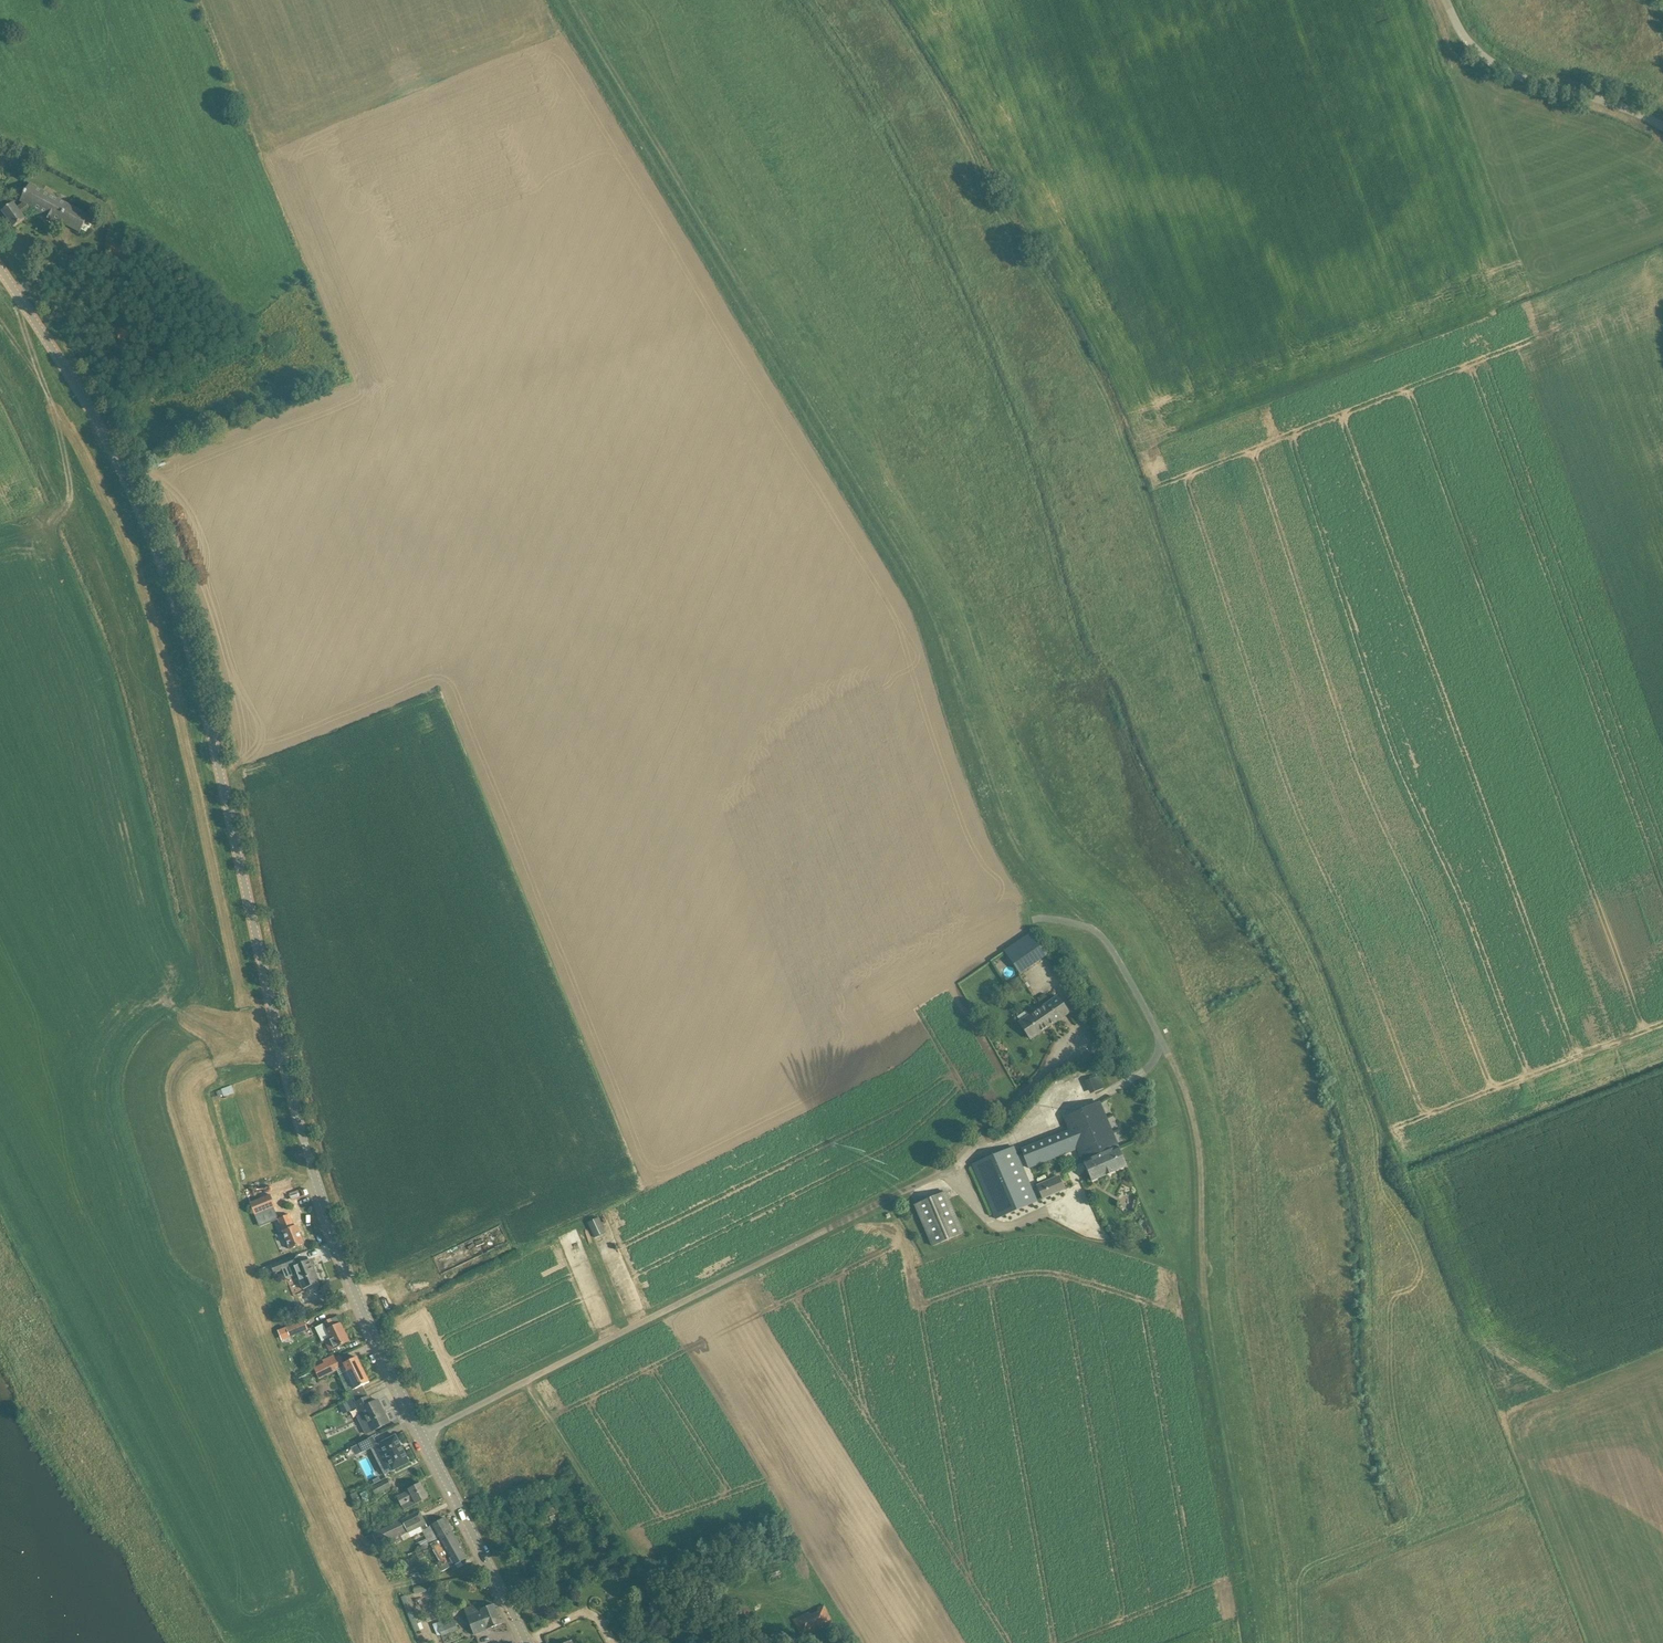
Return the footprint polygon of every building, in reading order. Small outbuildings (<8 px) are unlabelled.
[(88,218),(89,214),(30,183),(21,201),(24,203),(17,208),(14,203),(2,211),(14,228),(26,219),(22,215),(33,207),(40,211),(38,213),(59,224),(60,222),(80,232),(82,229),(87,233),(94,221),(88,218)] [(1004,950),(1006,953),(1020,973),(1046,955),(1030,932),(1004,950)] [(1048,1003),(1033,1013),(1019,1023),(1031,1039),(1069,1012),(1058,996),(1048,1003)] [(1084,1080),(1089,1092),(1105,1087),(1100,1074),(1084,1080)] [(221,1089),(223,1095),(224,1096),(234,1092),(232,1085),(221,1089)] [(1022,1149),(1024,1153),(1030,1168),(1078,1149),(1092,1181),(1127,1166),(1099,1102),(1064,1117),(1070,1130),(1022,1149)] [(1036,1200),(1042,1197),(1037,1184),(1030,1186),(1013,1146),(973,1164),(996,1219),(1037,1201),(1036,1200)] [(933,1246),(953,1237),(963,1233),(956,1217),(945,1191),(915,1204),(933,1246)] [(250,1216),(255,1214),(275,1206),(271,1194),(250,1202),(245,1204),(250,1216)] [(290,1214),(278,1219),(290,1249),(304,1244),(297,1225),(294,1226),(290,1214)] [(588,1222),(594,1238),(605,1233),(598,1218),(588,1222)] [(271,1266),(274,1273),(291,1267),(287,1259),(271,1266)] [(294,1266),(304,1289),(320,1282),(310,1259),(294,1266)] [(324,1341),(329,1351),(349,1341),(337,1316),(324,1323),(327,1330),(330,1338),(324,1341)] [(284,1339),(290,1336),(308,1329),(304,1320),(280,1330),(284,1339)] [(345,1366),(343,1361),(340,1355),(314,1367),(320,1379),(345,1366)] [(344,1363),(356,1388),(369,1382),(357,1357),(344,1363)] [(364,1414),(373,1431),(390,1422),(378,1400),(372,1403),(369,1396),(355,1403),(361,1416),(364,1414)] [(396,1435),(379,1443),(393,1471),(410,1462),(396,1435)] [(373,1437),(359,1444),(363,1451),(377,1445),(373,1437)] [(391,1486),(388,1479),(372,1487),(376,1494),(391,1486)] [(397,1497),(404,1510),(428,1497),(421,1483),(409,1489),(410,1490),(397,1497)] [(373,1534),(377,1543),(378,1545),(410,1530),(408,1524),(422,1517),(420,1512),(373,1534)] [(410,1530),(378,1545),(380,1549),(402,1539),(401,1536),(421,1527),(423,1531),(428,1540),(424,1543),(426,1546),(452,1531),(445,1518),(428,1528),(422,1517),(408,1524),(410,1530)] [(443,1547),(453,1565),(467,1557),(452,1531),(426,1546),(430,1553),(434,1551),(434,1552),(443,1547)] [(421,1630),(406,1595),(401,1597),(415,1632),(421,1630)] [(465,1609),(475,1634),(501,1624),(494,1604),(482,1608),(480,1603),(465,1609)] [(802,1637),(832,1622),(824,1605),(794,1620),(802,1637)] [(458,1630),(453,1616),(436,1623),(442,1636),(458,1630)]
